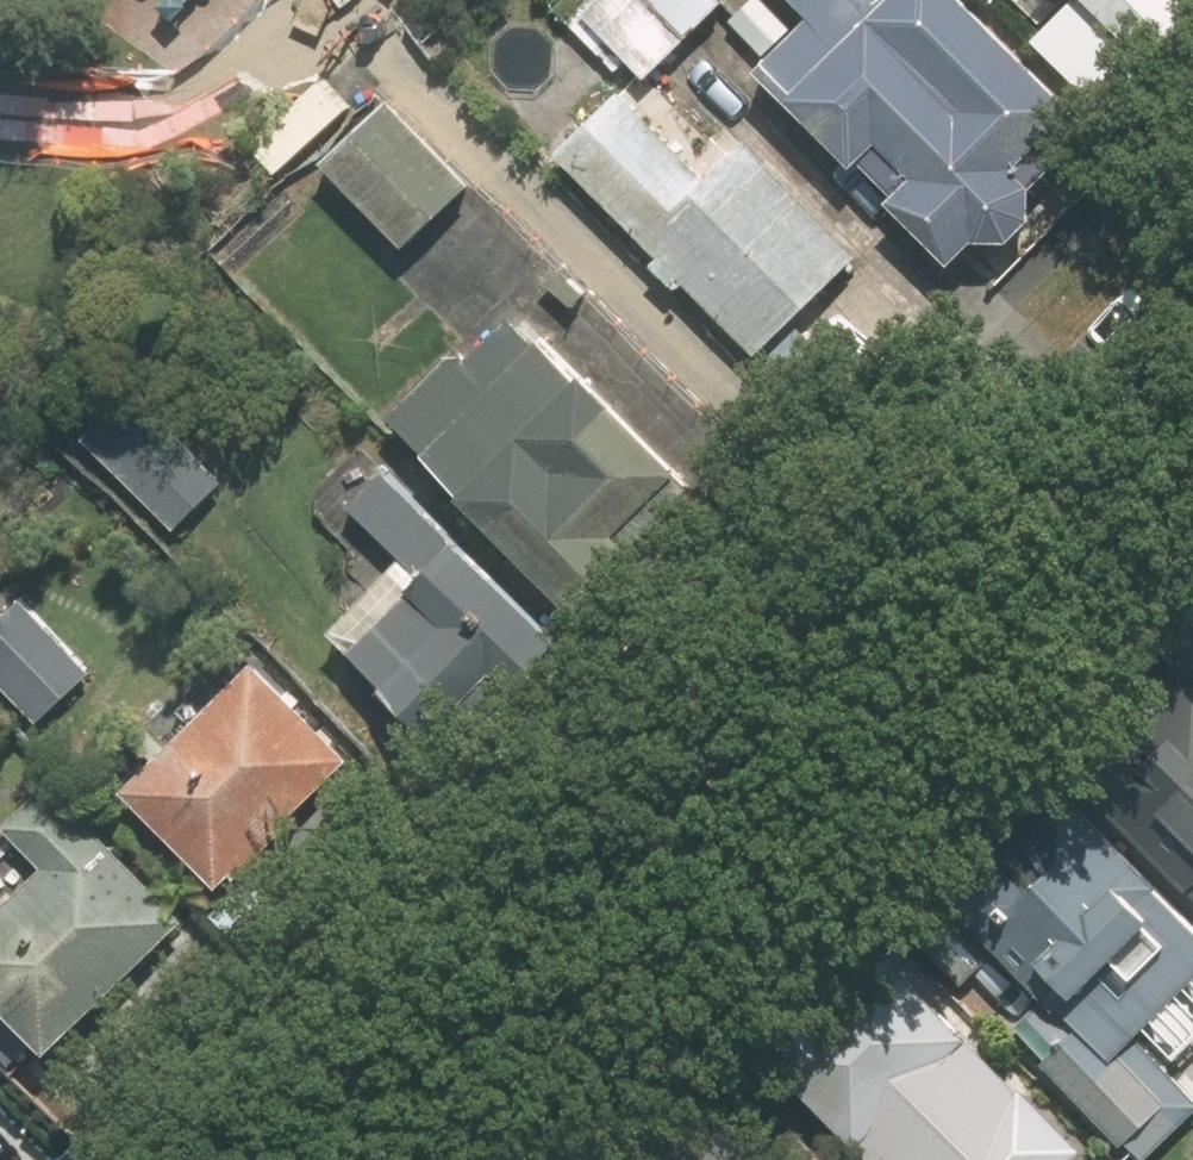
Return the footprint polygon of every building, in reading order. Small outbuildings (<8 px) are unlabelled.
[(562,14),(624,83),(716,0),(577,0),(562,14)] [(746,72),(839,165),(851,153),(888,190),(876,202),(940,266),(976,230),(996,249),(1035,211),(1018,193),(1085,126),(959,0),(741,0),(723,18),(762,57),(746,72)] [(1045,0),(1019,0),(1033,13),(1045,0)] [(1027,45),(1100,115),(1192,17),(1192,0),(1070,0),(1027,45)] [(617,89),(552,152),(649,252),(639,262),(670,295),(681,284),(751,356),(857,253),(733,126),(714,145),(669,99),(647,120),(617,89)] [(462,185),(379,98),(312,161),(396,249),(462,185)] [(624,548),(689,486),(510,300),(384,421),(588,634),(650,575),(624,548)] [(223,476),(111,381),(61,440),(173,535),(223,476)] [(387,448),(339,495),(413,571),(331,651),(436,758),(565,632),(387,448)] [(0,605),(0,689),(31,727),(91,677),(19,589),(0,605)] [(1178,605),(1192,621),(1192,590),(1178,605)] [(198,917),(248,967),(299,917),(249,866),(357,761),(254,656),(114,793),(217,899),(198,917)] [(1082,793),(1182,892),(1192,902),(1192,680),(1082,793)] [(1121,1159),(1151,1159),(1192,1120),(1192,1106),(1161,1072),(1192,1042),(1192,926),(1052,775),(897,921),(990,1020),(1026,985),(1067,1028),(1030,1063),(1121,1159)] [(35,1055),(178,917),(46,781),(0,825),(0,836),(14,850),(0,864),(0,1018),(35,1055)] [(872,925),(747,1036),(856,1159),(1066,1159),(1074,1153),(872,925)] [(693,1118),(647,1159),(731,1159),(693,1118)]
